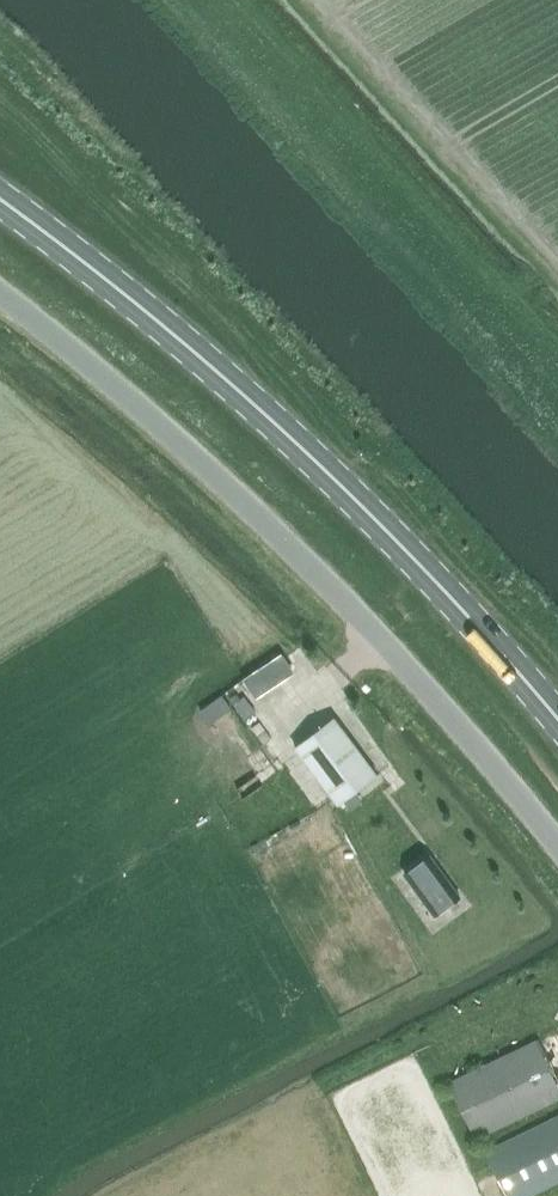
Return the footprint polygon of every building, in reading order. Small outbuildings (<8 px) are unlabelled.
[(291,666),(283,654),(244,679),(252,691),(291,666)] [(290,748),(299,760),(334,806),(373,776),(329,719),(290,748)] [(462,898),(430,854),(404,873),(436,916),(462,898)] [(449,1089),(475,1142),(479,1140),(557,1100),(557,1082),(539,1044),(452,1087),(449,1089)] [(486,1157),(506,1195),(538,1195),(557,1186),(557,1121),(486,1157)]
